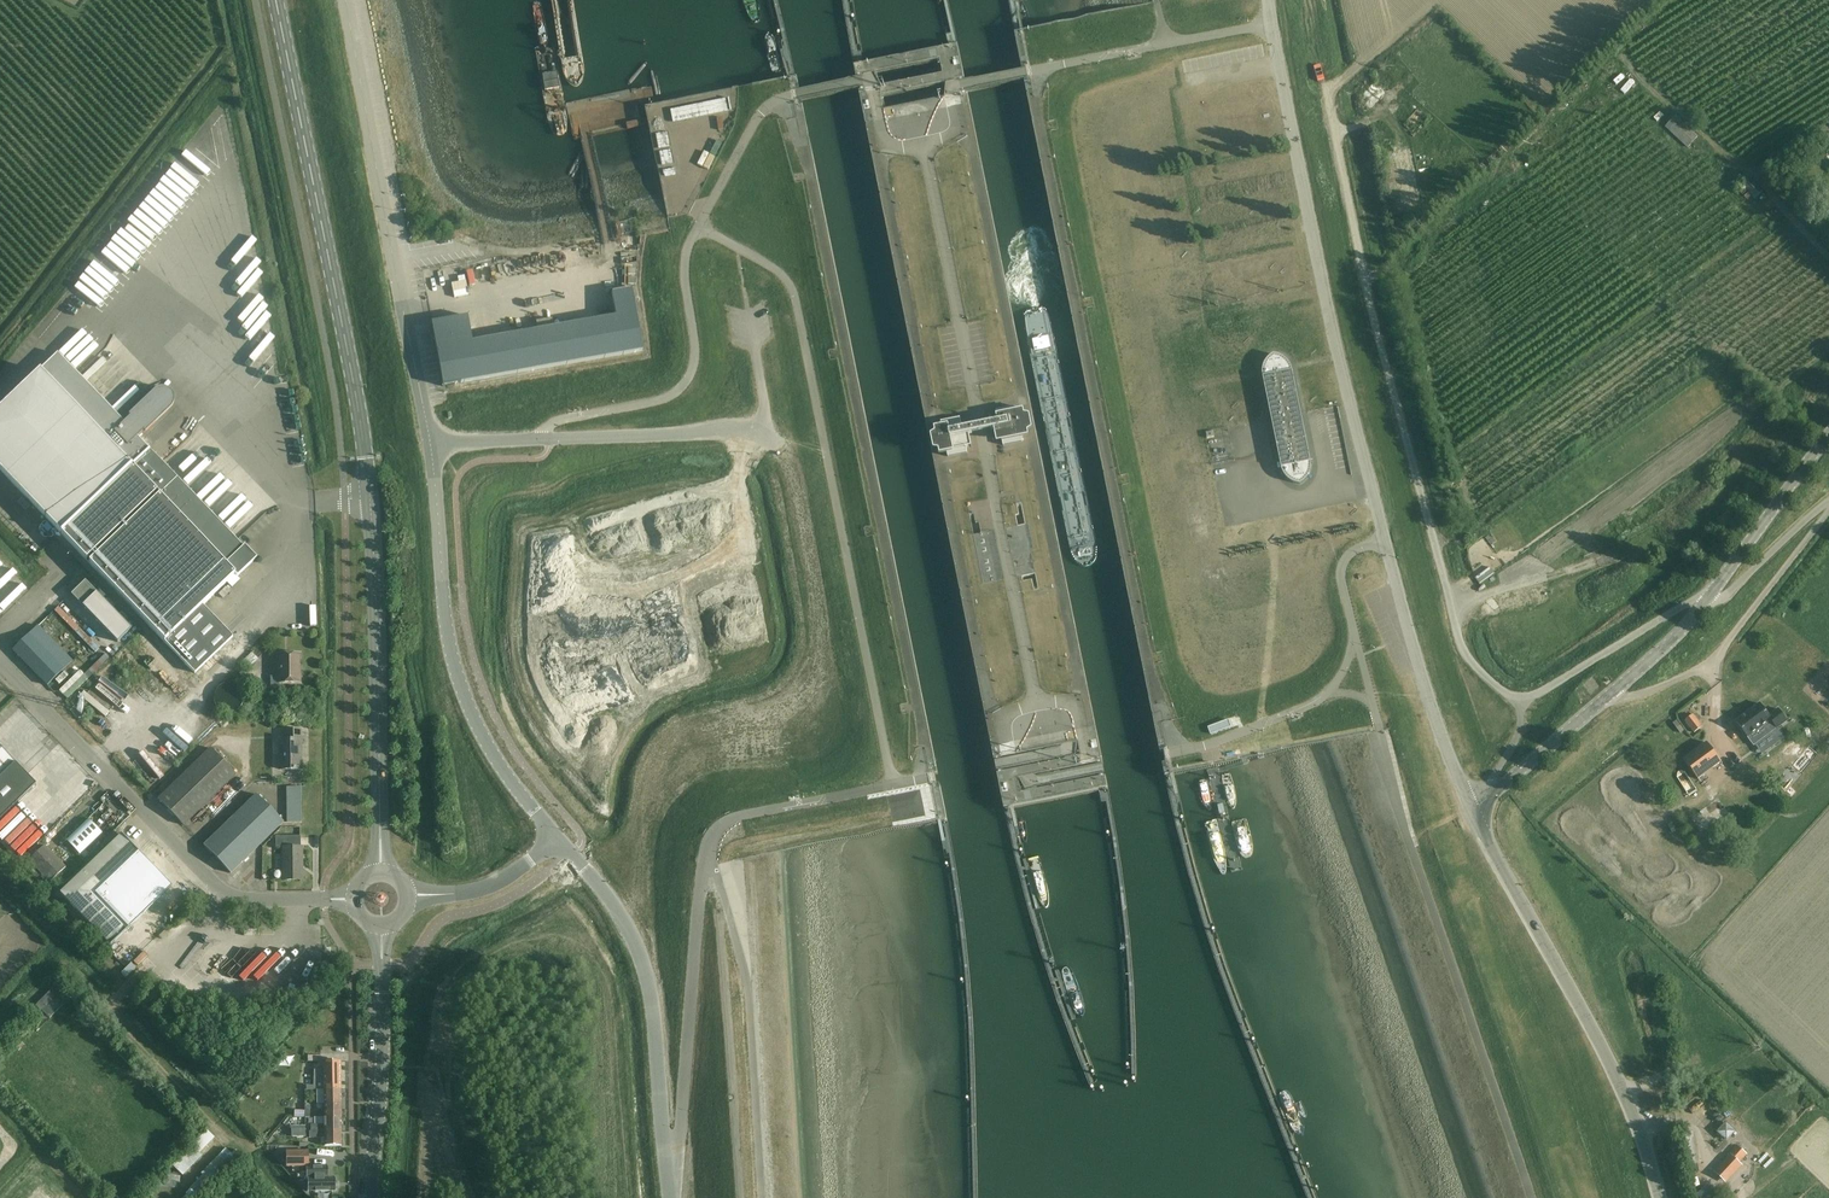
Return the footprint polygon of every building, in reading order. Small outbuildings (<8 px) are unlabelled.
[(1164,70),(1169,89),(1184,86),(1179,66),(1164,70)] [(1191,100),(1197,98),(1194,83),(1187,85),(1191,100)] [(725,95),(671,105),(674,117),(728,107),(725,95)] [(1393,116),(1401,108),(1394,101),(1386,109),(1393,116)] [(1665,127),(1687,148),(1698,136),(1676,115),(1665,127)] [(1377,119),(1368,122),(1373,134),(1382,131),(1377,119)] [(1263,135),(1273,134),(1272,121),(1262,122),(1263,135)] [(655,132),(659,146),(670,143),(666,129),(655,132)] [(659,147),(660,160),(670,159),(669,147),(659,147)] [(702,164),(710,150),(704,147),(696,161),(702,164)] [(1395,165),(1394,157),(1385,158),(1386,166),(1395,165)] [(1756,198),(1762,192),(1750,179),(1743,185),(1756,198)] [(668,228),(665,214),(644,218),(647,232),(668,228)] [(637,218),(613,223),(616,238),(640,233),(637,218)] [(463,238),(463,228),(454,228),(454,239),(463,238)] [(450,258),(460,258),(460,252),(474,252),(474,244),(450,244),(450,258)] [(639,262),(639,246),(622,246),(621,261),(639,262)] [(446,251),(421,252),(421,262),(447,261),(446,251)] [(80,274),(104,296),(120,279),(95,257),(80,274)] [(546,263),(536,265),(538,275),(548,273),(546,263)] [(467,316),(431,322),(442,386),(444,386),(461,383),(642,351),(635,314),(631,290),(612,293),(616,317),(554,328),(552,319),(536,322),(537,330),(472,343),(467,316)] [(93,349),(106,336),(101,331),(88,345),(93,349)] [(73,358),(78,364),(92,350),(87,345),(73,358)] [(0,408),(0,470),(61,534),(195,673),(200,678),(208,670),(209,672),(222,659),(222,658),(227,654),(224,651),(219,656),(216,653),(233,637),(203,605),(235,574),(237,577),(257,558),(245,546),(243,547),(149,449),(140,441),(170,409),(173,405),(174,400),(173,395),(170,391),(166,389),(161,388),(157,389),(153,392),(124,423),(58,353),(0,408)] [(1281,357),(1274,356),(1269,359),(1265,365),(1263,371),(1263,378),(1264,380),(1272,420),(1282,469),(1284,475),(1289,480),(1294,484),(1301,486),(1306,482),(1310,476),(1312,470),(1311,463),(1302,418),(1301,412),(1293,372),(1290,366),(1286,361),(1281,357)] [(134,383),(112,403),(117,408),(139,388),(134,383)] [(982,424),(963,428),(960,418),(941,422),(942,426),(935,427),(936,434),(931,435),(934,449),(939,448),(940,454),(948,453),(948,457),(968,453),(964,435),(981,431),(983,431),(995,429),(997,443),(1003,442),(1004,446),(1023,442),(1022,438),(1029,436),(1028,430),(1033,429),(1030,414),(1025,415),(1024,409),(1016,411),(1016,407),(996,410),(998,421),(982,424)] [(170,466),(192,444),(187,439),(166,461),(170,466)] [(1693,467),(1679,479),(1683,484),(1697,472),(1693,467)] [(971,509),(976,508),(980,529),(994,527),(989,496),(969,499),(971,509)] [(246,502),(224,522),(227,526),(250,506),(246,502)] [(1600,544),(1606,539),(1600,530),(1593,535),(1600,544)] [(987,552),(983,533),(975,535),(985,579),(992,578),(986,552),(987,552)] [(1031,547),(1015,549),(1018,572),(1034,570),(1031,547)] [(1494,573),(1489,567),(1475,578),(1479,584),(1494,573)] [(71,595),(82,606),(96,593),(85,581),(71,595)] [(108,604),(96,593),(82,606),(94,618),(106,630),(111,636),(118,642),(124,636),(131,629),(119,617),(108,604)] [(47,685),(72,661),(38,626),(13,650),(47,685)] [(278,653),(278,676),(271,677),(271,686),(278,686),(278,683),(300,683),(300,653),(278,653)] [(61,692),(83,673),(79,668),(70,676),(67,673),(54,684),(61,692)] [(1787,721),(1785,719),(1778,709),(1769,716),(1759,704),(1736,721),(1748,737),(1771,720),(1777,729),(1787,721)] [(1685,721),(1694,733),(1703,726),(1693,714),(1685,721)] [(1228,720),(1208,728),(1211,735),(1231,727),(1228,720)] [(293,770),(301,770),(301,731),(284,731),(284,740),(279,740),(280,769),(293,769),(293,770)] [(1707,743),(1683,760),(1698,779),(1721,762),(1707,743)] [(36,784),(15,762),(0,747),(0,819),(36,784)] [(184,825),(236,774),(211,748),(158,799),(184,825)] [(287,823),(302,823),(302,787),(287,787),(287,823)] [(231,873),(284,822),(257,794),(204,846),(231,873)] [(1704,824),(1721,811),(1717,805),(1699,818),(1704,824)] [(88,819),(65,841),(79,855),(79,854),(85,849),(101,833),(88,819)] [(122,834),(91,864),(108,881),(130,861),(129,861),(138,852),(134,848),(134,847),(122,834)] [(283,848),(283,880),(301,880),(301,864),(302,864),(302,847),(301,847),(301,836),(276,836),(276,848),(283,848)] [(66,867),(45,845),(35,854),(28,861),(31,864),(27,867),(37,878),(41,874),(50,883),(66,867)] [(85,849),(79,854),(84,859),(89,854),(85,849)] [(31,850),(24,857),(28,861),(35,854),(31,850)] [(252,879),(246,879),(246,885),(259,885),(259,854),(252,854),(252,879)] [(61,893),(60,893),(94,928),(110,946),(128,929),(112,911),(111,911),(95,894),(108,881),(91,864),(61,893)] [(151,917),(142,929),(153,938),(162,926),(151,917)] [(249,964),(241,971),(244,975),(253,968),(249,964)] [(56,984),(35,1006),(41,1011),(42,1010),(50,1018),(64,1004),(55,996),(62,990),(56,984)] [(31,1008),(28,1012),(37,1022),(41,1018),(42,1017),(32,1007),(31,1008)] [(324,1090),(341,1089),(340,1061),(323,1061),(324,1070),(314,1070),(313,1086),(307,1085),(306,1090),(324,1090)] [(251,1092),(249,1091),(245,1088),(236,1100),(239,1102),(241,1104),(251,1092)] [(341,1089),(324,1090),(324,1098),(324,1104),(341,1103),(341,1089)] [(1710,1104),(1713,1117),(1724,1115),(1721,1102),(1710,1104)] [(341,1103),(324,1104),(324,1118),(341,1117),(341,1103)] [(288,1117),(283,1124),(286,1126),(291,1119),(291,1117),(288,1117)] [(311,1125),(311,1131),(309,1132),(341,1131),(341,1117),(324,1118),(324,1125),(323,1125),(323,1124),(311,1125)] [(1726,1124),(1718,1132),(1727,1140),(1734,1132),(1726,1124)] [(293,1129),(291,1129),(292,1137),(306,1136),(305,1129),(305,1126),(295,1126),(293,1126),(293,1129)] [(341,1131),(309,1132),(309,1138),(320,1138),(320,1145),(324,1145),(324,1146),(341,1145),(341,1131)] [(1697,1164),(1692,1134),(1684,1135),(1689,1166),(1697,1164)] [(204,1135),(194,1145),(199,1150),(209,1140),(204,1135)] [(1738,1163),(1746,1154),(1737,1146),(1729,1155),(1730,1156),(1715,1172),(1725,1180),(1739,1164),(1738,1163)] [(191,1147),(172,1166),(180,1174),(199,1156),(191,1147)] [(237,1160),(225,1149),(201,1173),(203,1175),(190,1188),(191,1189),(186,1194),(187,1195),(183,1197),(194,1197),(210,1182),(213,1184),(237,1160)] [(1765,1151),(1757,1161),(1763,1165),(1770,1155),(1765,1151)] [(307,1166),(307,1152),(287,1152),(287,1166),(301,1166),(307,1166)] [(327,1166),(307,1166),(301,1166),(301,1173),(306,1173),(306,1179),(308,1179),(308,1184),(308,1191),(314,1191),(335,1191),(336,1178),(327,1178),(327,1166)] [(1698,1195),(1701,1197),(1706,1197),(1713,1190),(1707,1185),(1698,1195)]
